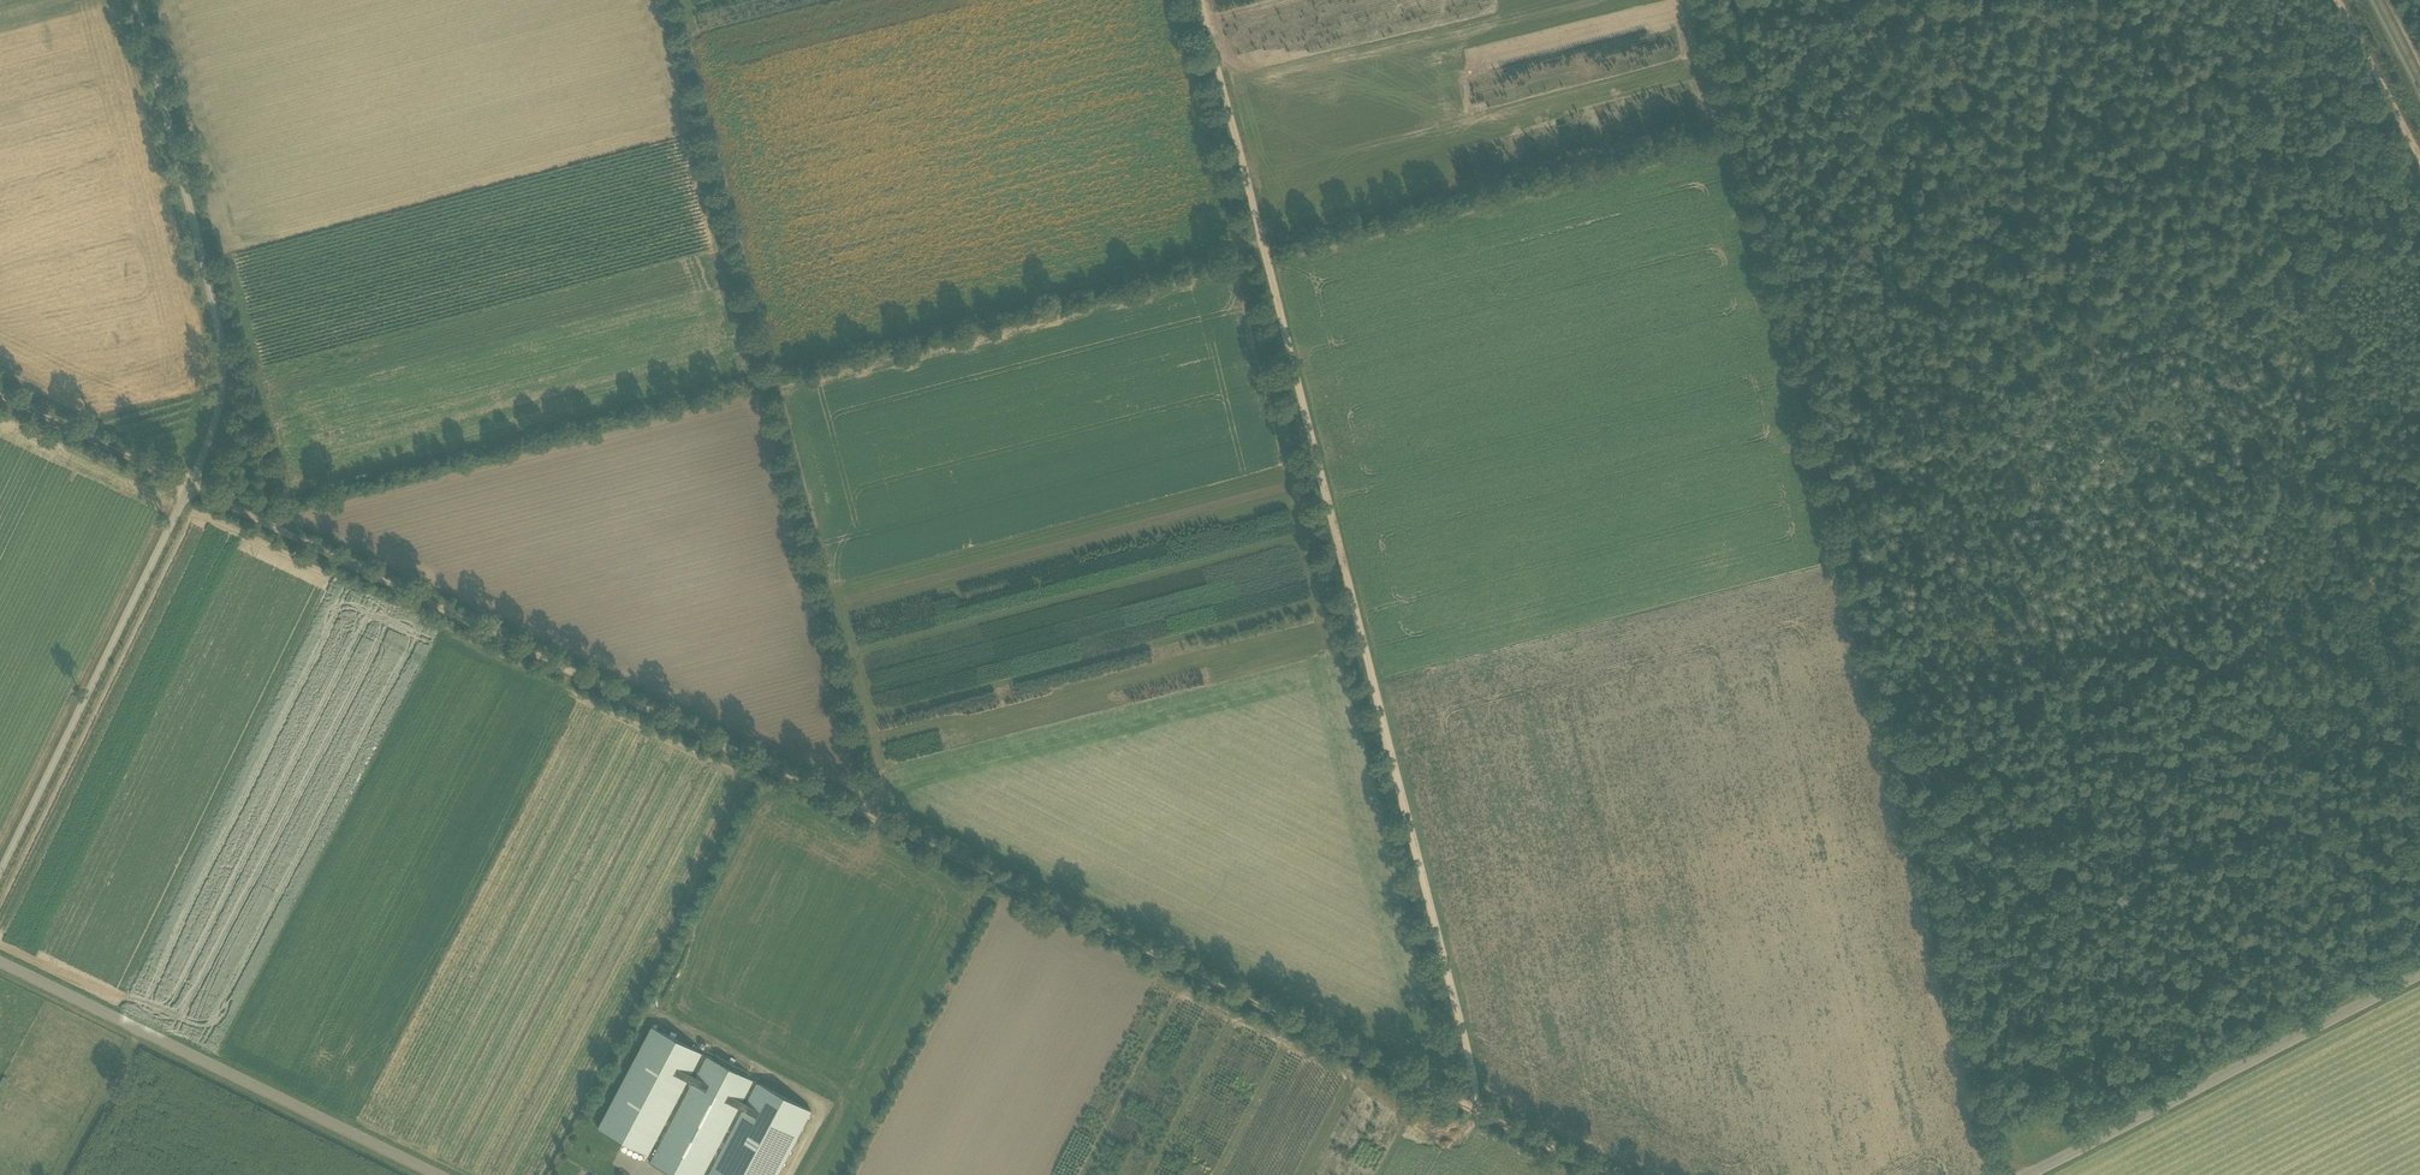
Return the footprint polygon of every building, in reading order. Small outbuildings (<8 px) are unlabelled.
[(653,1158),(650,1163),(673,1174),(703,1174),(778,1174),(812,1111),(652,1027),(598,1129),(653,1158)]
